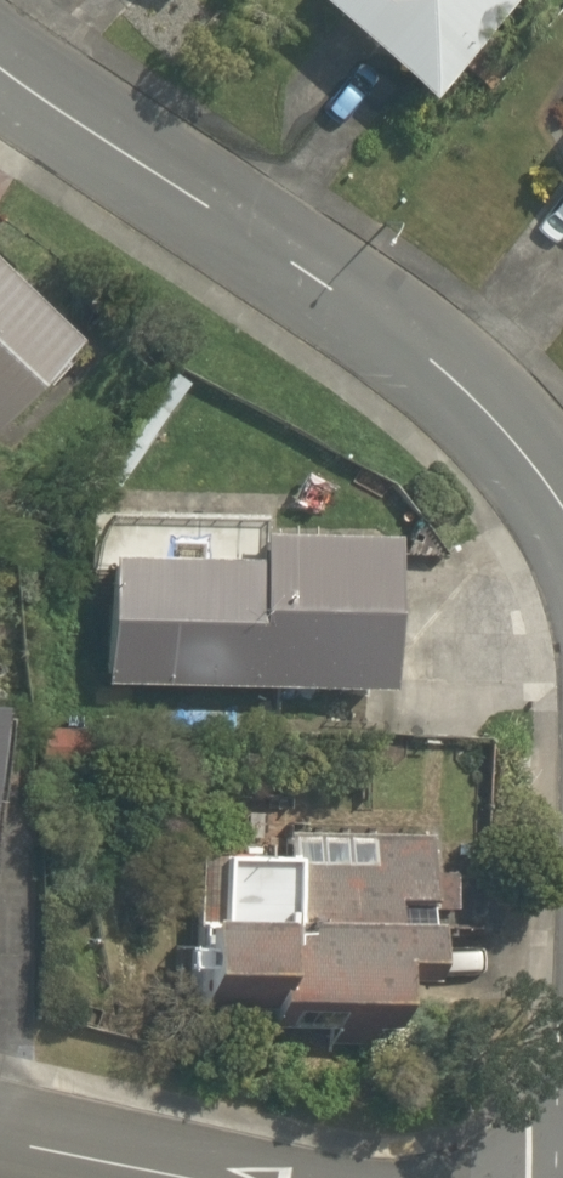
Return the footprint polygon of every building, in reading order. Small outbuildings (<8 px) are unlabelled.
[(296,12),(414,116),(517,0),(307,0),(296,12)] [(546,177),(562,189),(562,152),(546,177)] [(0,263),(0,427),(7,433),(84,336),(0,263)] [(88,488),(81,683),(388,695),(395,500),(88,488)] [(191,814),(188,965),(279,967),(278,1004),(448,1006),(452,819),(191,814)]
